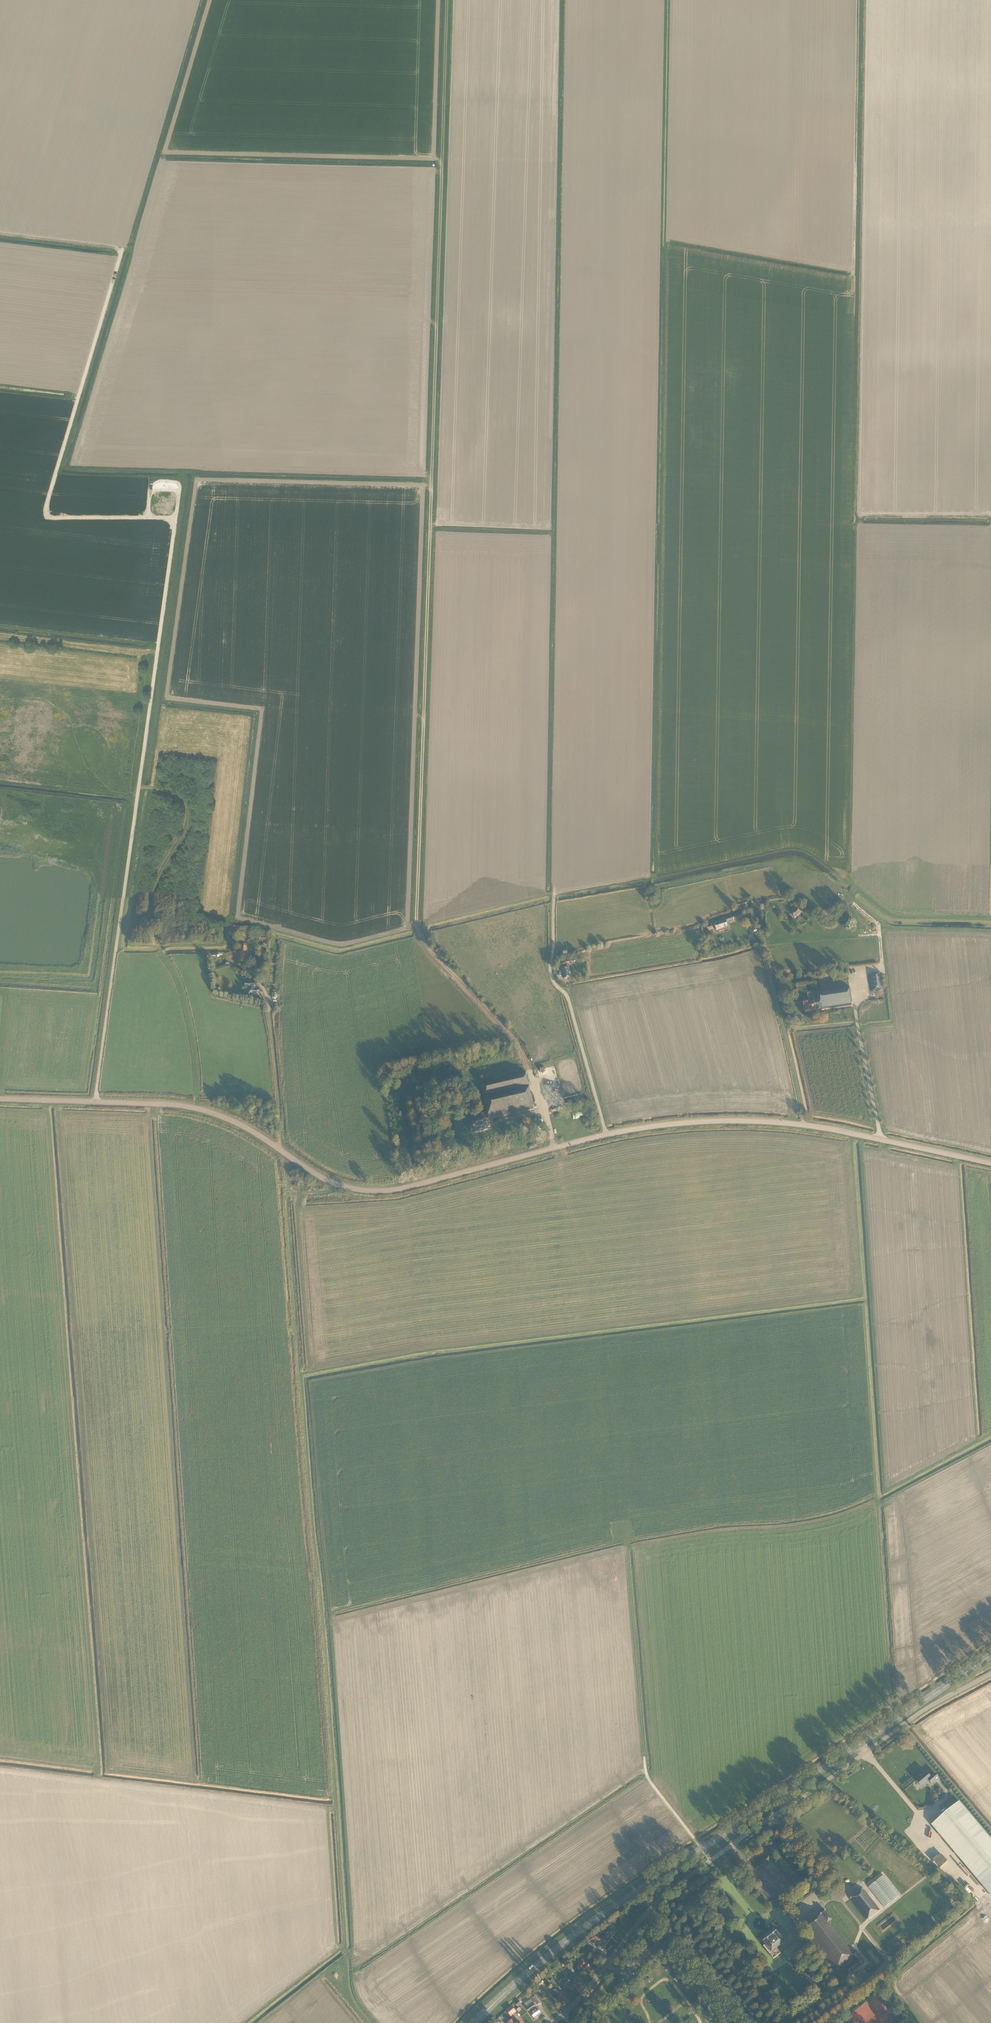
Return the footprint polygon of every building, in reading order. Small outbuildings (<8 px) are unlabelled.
[(758,902),(750,902),(750,911),(749,911),(749,924),(756,924),(756,913),(757,913),(758,902)] [(795,918),(801,913),(795,906),(792,909),(794,911),(791,914),(795,918)] [(740,912),(732,915),(713,922),(716,931),(728,927),(726,922),(734,920),(742,917),(740,912)] [(244,938),(247,938),(247,934),(245,934),(245,932),(239,931),(238,939),(244,940),(244,938)] [(270,938),(260,937),(259,942),(265,943),(264,945),(269,946),(270,938)] [(238,961),(245,962),(247,946),(241,945),(240,948),(239,948),(238,961)] [(570,973),(569,966),(561,968),(564,979),(570,977),(569,973),(570,973)] [(882,990),(880,974),(870,975),(872,992),(882,990)] [(260,995),(260,988),(257,988),(257,982),(246,981),(246,989),(250,989),(250,994),(260,995)] [(816,1000),(817,1009),(822,1008),(822,1010),(828,1009),(852,1006),(849,987),(815,992),(816,1000)] [(811,1010),(817,1009),(816,1000),(813,1000),(814,1004),(810,1004),(810,1002),(809,1003),(808,1001),(803,1002),(804,1008),(805,1012),(811,1011),(811,1010)] [(494,1119),(534,1110),(525,1071),(480,1082),(487,1112),(482,1113),(483,1120),(472,1123),(473,1126),(470,1126),(471,1131),(474,1130),(475,1133),(488,1130),(485,1120),(494,1118),(494,1119)] [(935,1774),(930,1778),(926,1773),(923,1775),(922,1774),(918,1777),(919,1778),(916,1781),(922,1787),(929,1782),(932,1785),(939,1779),(935,1774)] [(931,1825),(990,1895),(990,1841),(958,1802),(931,1825)] [(850,1899),(866,1920),(880,1910),(863,1889),(850,1899)] [(803,1927),(835,1969),(852,1957),(854,1955),(852,1953),(830,1923),(831,1922),(830,1921),(832,1919),(825,1910),(803,1927)] [(600,1941),(603,1938),(607,1941),(614,1933),(608,1928),(602,1936),(601,1935),(603,1931),(601,1930),(599,1933),(598,1935),(597,1935),(594,1938),(593,1937),(589,1942),(594,1946),(597,1943),(598,1945),(601,1941),(600,1941)] [(763,1946),(773,1959),(780,1954),(776,1948),(784,1943),(773,1930),(761,1940),(765,1945),(763,1946)] [(855,1961),(844,1970),(848,1975),(860,1967),(861,1965),(865,1962),(855,1950),(852,1953),(854,1955),(852,1957),(855,1961)] [(559,1963),(563,1967),(568,1963),(565,1959),(559,1963)] [(578,1967),(585,1974),(592,1966),(587,1961),(585,1963),(584,1962),(578,1967)] [(562,1984),(563,1984),(562,1984),(566,1987),(567,1986),(571,1990),(577,1984),(573,1979),(572,1980),(569,1977),(568,1979),(568,1978),(562,1984)] [(555,1988),(553,1990),(549,1994),(557,2003),(564,1997),(555,1988)] [(529,2012),(534,2019),(541,2014),(535,2006),(540,2003),(535,1996),(530,1999),(533,2003),(526,2009),(528,2012),(529,2012)] [(517,2012),(512,2006),(506,2010),(511,2017),(517,2012)]
